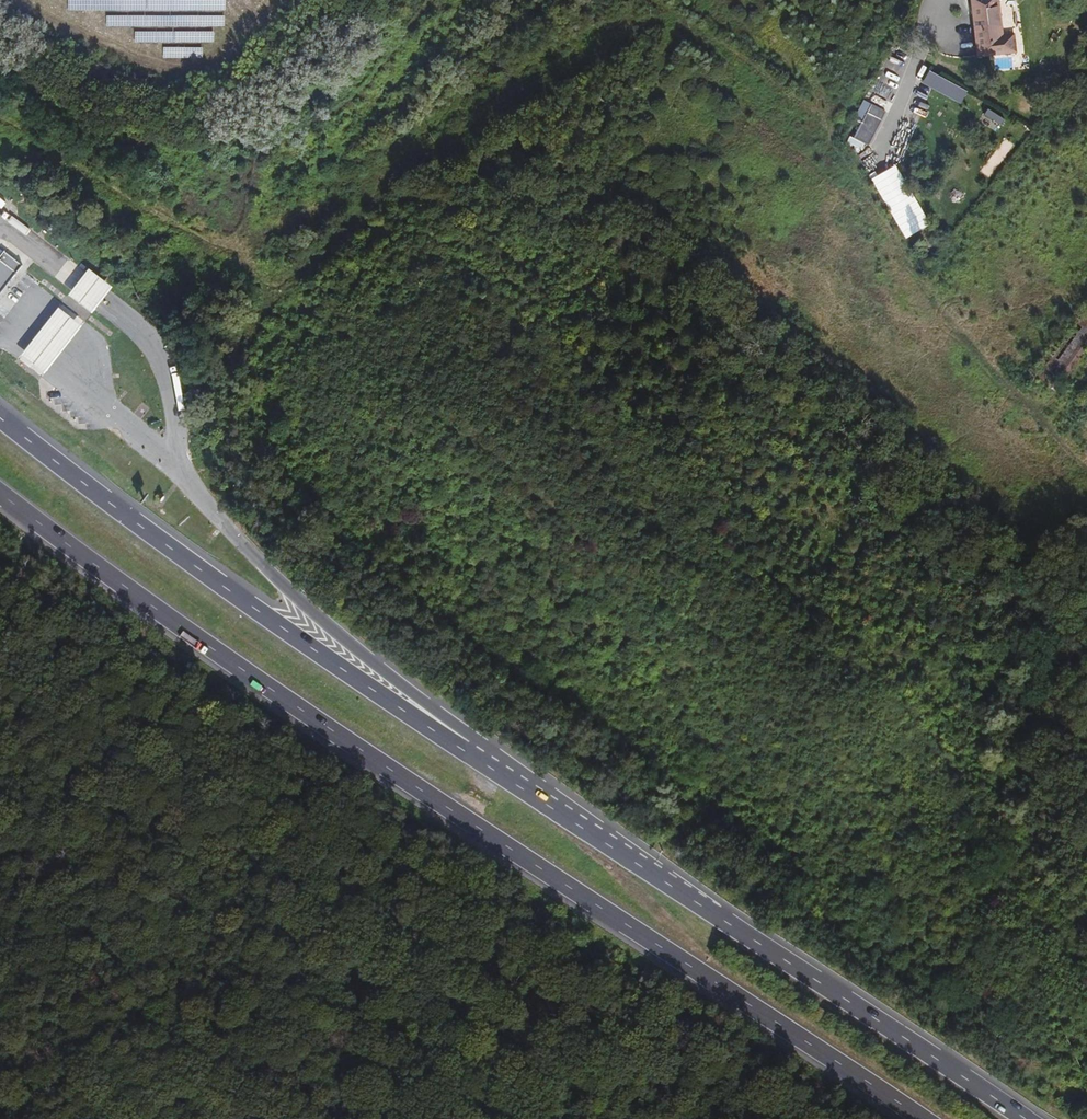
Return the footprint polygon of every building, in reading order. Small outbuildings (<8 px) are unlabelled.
[(980,47),(1016,43),(1014,22),(1009,22),(1006,0),(975,0),(980,47)] [(886,111),(870,103),(854,139),(870,147),(886,111)] [(1001,128),(1005,120),(986,109),(982,118),(1001,128)] [(1001,138),(980,171),(991,179),(1013,145),(1001,138)] [(894,165),(870,180),(906,237),(929,222),(894,165)] [(0,262),(0,287),(12,272),(0,262)] [(109,284),(85,266),(65,293),(88,311),(109,284)] [(77,322),(55,304),(17,352),(38,370),(77,322)] [(1086,342),(1086,316),(1082,314),(1061,362),(1051,358),(1047,368),(1071,379),(1086,342)]
